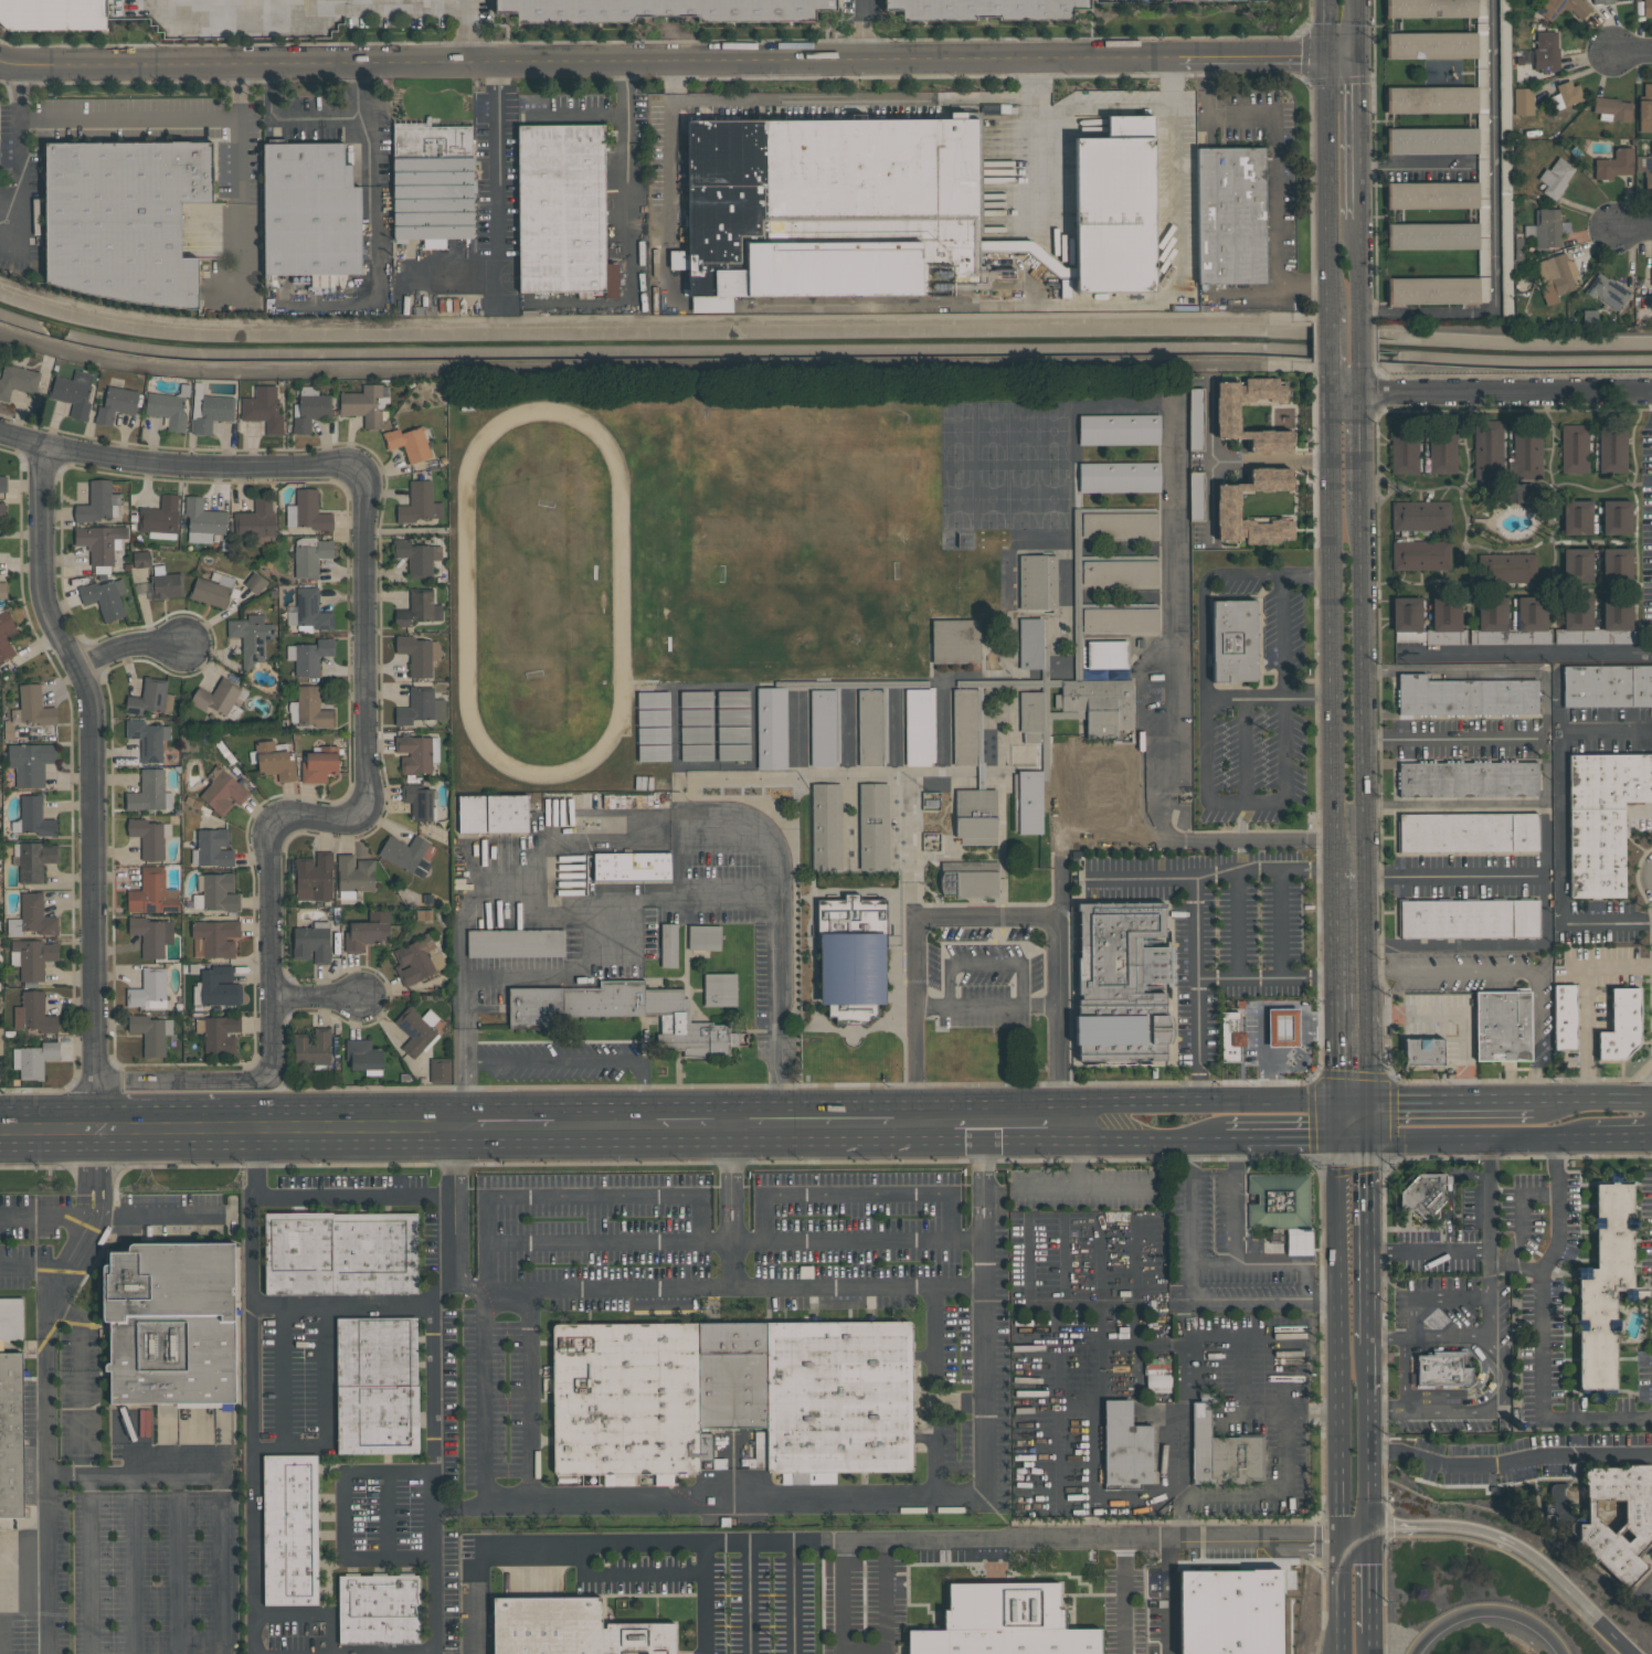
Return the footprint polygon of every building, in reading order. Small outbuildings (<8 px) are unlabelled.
[(7,32),(0,26),(0,0),(108,0),(108,31),(7,32)] [(493,14),(493,0),(835,0),(835,11),(815,11),(815,22),(696,22),(696,18),(634,18),(634,23),(516,23),(516,14),(493,14)] [(883,12),(883,0),(1089,0),(1089,10),(1071,10),(1071,21),(997,21),(997,18),(975,18),(975,21),(901,21),(901,12),(883,12)] [(1385,18),(1385,0),(1476,0),(1476,18),(1385,18)] [(1476,58),(1479,302),(1489,302),(1486,0),(1476,0),(1476,58)] [(1536,12),(1544,0),(1581,0),(1590,9),(1580,19),(1570,9),(1567,13),(1561,8),(1550,23),(1536,12)] [(1642,17),(1642,0),(1651,0),(1651,17),(1642,17)] [(1533,70),(1533,49),(1536,49),(1536,31),(1557,31),(1557,47),(1559,47),(1559,70),(1533,70)] [(1476,32),(1476,59),(1385,59),(1385,32),(1476,32)] [(1555,85),(1570,79),(1572,86),(1578,84),(1584,99),(1564,107),(1553,112),(1547,97),(1558,93),(1555,85)] [(1642,83),(1651,83),(1651,128),(1651,131),(1639,131),(1639,121),(1638,121),(1638,99),(1639,99),(1639,95),(1643,95),(1642,83)] [(1386,113),(1386,87),(1476,87),(1476,113),(1386,113)] [(1533,87),(1533,115),(1513,115),(1513,87),(1533,87)] [(1592,113),(1593,96),(1619,98),(1619,100),(1631,103),(1629,123),(1598,119),(1599,113),(1592,113)] [(1063,266),(1073,266),(1073,277),(1058,277),(1026,250),(977,250),(977,265),(985,265),(985,279),(988,279),(988,288),(953,289),(953,296),(731,297),(732,312),(691,312),(691,296),(687,296),(687,269),(668,269),(668,251),(687,251),(686,119),(849,119),(849,114),(865,114),(865,118),(949,118),(949,112),(981,112),(982,233),(977,233),(977,241),(1031,240),(1063,266)] [(1153,290),(1073,290),(1073,277),(1073,266),(1073,137),(1106,137),(1106,115),(1154,115),(1153,290)] [(473,126),(473,238),(445,238),(445,250),(422,250),(422,238),(407,238),(407,243),(394,243),(394,238),(393,238),(393,121),(425,121),(425,126),(473,126)] [(517,124),(605,124),(605,263),(617,263),(617,297),(604,297),(604,293),(518,293),(517,124)] [(1478,128),(1478,153),(1385,153),(1385,128),(1478,128)] [(1511,224),(1511,134),(1500,134),(1500,189),(1506,189),(1506,199),(1503,199),(1503,224),(1511,224)] [(1650,139),(1651,139),(1651,193),(1644,193),(1644,177),(1643,177),(1643,171),(1635,171),(1635,156),(1651,156),(1650,139)] [(45,284),(45,141),(212,142),(212,204),(181,203),(181,256),(198,256),(198,309),(167,308),(136,305),(105,299),(74,293),(45,284)] [(361,187),(361,275),(263,275),(262,144),(343,142),(343,163),(352,163),(352,187),(361,187)] [(1196,147),(1264,147),(1264,284),(1196,284),(1196,147)] [(1613,147),(1633,147),(1633,158),(1632,158),(1632,174),(1612,174),(1612,179),(1593,179),(1593,172),(1595,172),(1595,158),(1613,158),(1613,147)] [(1542,191),(1546,185),(1537,179),(1545,168),(1548,170),(1558,156),(1575,169),(1565,182),(1567,183),(1554,201),(1542,191)] [(1478,209),(1386,209),(1386,182),(1478,182),(1478,209)] [(1568,221),(1568,233),(1561,233),(1561,246),(1547,246),(1547,250),(1534,248),(1535,240),(1523,240),(1523,225),(1534,225),(1535,210),(1538,210),(1538,208),(1559,209),(1558,221),(1568,221)] [(1478,223),(1478,250),(1386,250),(1386,223),(1478,223)] [(1575,288),(1557,296),(1559,301),(1546,306),(1538,287),(1543,286),(1535,263),(1565,252),(1567,259),(1572,262),(1578,274),(1571,279),(1575,288)] [(1502,318),(1512,318),(1511,257),(1500,257),(1502,318)] [(1631,293),(1618,311),(1595,296),(1592,298),(1584,293),(1598,272),(1608,278),(1609,277),(1631,293)] [(325,275),(310,276),(311,288),(336,287),(335,285),(325,286),(325,275)] [(1479,304),(1387,304),(1387,277),(1479,277),(1479,304)] [(8,402),(0,400),(0,380),(4,363),(40,372),(34,394),(11,388),(8,402)] [(93,374),(89,385),(91,385),(86,402),(91,403),(87,416),(88,416),(87,422),(68,417),(71,410),(68,410),(70,403),(46,397),(49,391),(51,391),(54,375),(71,380),(74,369),(93,374)] [(1239,431),(1259,431),(1259,430),(1272,430),(1272,432),(1292,431),(1292,454),(1247,454),(1247,438),(1235,439),(1235,438),(1216,438),(1216,423),(1215,423),(1215,397),(1216,397),(1216,382),(1238,382),(1238,381),(1243,381),(1243,378),(1278,378),(1278,381),(1285,381),(1285,402),(1280,402),(1280,403),(1278,403),(1278,404),(1238,405),(1238,417),(1239,417),(1239,431)] [(234,396),(233,421),(212,420),(211,435),(193,435),(193,433),(190,433),(190,417),(192,417),(192,382),(202,382),(202,395),(234,396)] [(363,428),(363,415),(349,415),(337,415),(337,407),(339,407),(339,392),(362,392),(361,384),(381,383),(381,396),(389,396),(389,402),(384,402),(384,409),(378,409),(379,410),(388,410),(388,417),(385,417),(385,420),(381,420),(381,424),(382,424),(382,428),(363,428)] [(240,421),(240,414),(241,414),(241,397),(254,397),(254,385),(276,385),(276,397),(277,397),(277,404),(278,404),(278,410),(277,410),(277,415),(283,415),(283,430),(284,430),(284,435),(265,435),(265,421),(240,421)] [(317,385),(317,395),(330,395),(330,418),(310,418),(310,433),(293,433),(293,404),(299,404),(299,396),(294,396),(294,385),(317,385)] [(138,391),(135,414),(114,411),(112,426),(95,423),(97,405),(103,406),(106,386),(138,391)] [(1203,451),(1202,389),(1189,389),(1190,451),(1203,451)] [(184,433),(166,431),(168,417),(144,414),(147,392),(184,396),(182,414),(187,414),(184,433)] [(1159,445),(1078,445),(1078,414),(1159,414),(1159,445)] [(1473,479),(1473,420),(1502,420),(1502,479),(1473,479)] [(1513,479),(1513,420),(1542,420),(1542,479),(1513,479)] [(1627,423),(1627,473),(1598,473),(1598,423),(1627,423)] [(1457,474),(1429,474),(1429,424),(1457,424),(1457,474)] [(1588,424),(1588,473),(1560,473),(1560,424),(1588,424)] [(1390,474),(1390,425),(1418,425),(1418,474),(1390,474)] [(381,433),(399,427),(400,433),(422,426),(432,457),(409,464),(402,445),(386,449),(384,444),(386,444),(384,438),(383,439),(381,433)] [(1078,463),(1161,463),(1161,494),(1078,494),(1078,463)] [(1240,492),(1253,492),(1253,490),(1260,490),(1260,491),(1272,491),(1272,490),(1292,490),(1292,467),(1249,468),(1249,483),(1235,483),(1235,484),(1217,484),(1217,499),(1216,499),(1216,524),(1217,524),(1217,540),(1239,540),(1239,541),(1245,541),(1245,544),(1279,543),(1279,541),(1286,541),(1286,539),(1294,539),(1294,520),(1286,520),(1286,519),(1281,519),(1281,518),(1279,518),(1279,517),(1239,517),(1239,505),(1240,505),(1240,492)] [(1203,473),(1189,473),(1190,521),(1204,521),(1203,473)] [(74,522),(74,505),(88,505),(88,479),(110,479),(110,494),(120,494),(120,505),(117,505),(118,516),(110,516),(110,518),(96,518),(96,520),(94,520),(94,522),(78,522),(74,522)] [(396,506),(410,505),(410,497),(409,497),(409,480),(432,480),(432,502),(442,502),(443,518),(416,518),(416,520),(415,520),(415,522),(396,522),(396,506)] [(1532,501),(1499,501),(1499,483),(1532,483),(1532,501)] [(285,530),(286,505),(295,505),(295,489),(318,489),(318,512),(332,513),(332,530),(313,530),(285,530)] [(138,531),(139,508),(159,509),(160,494),(179,495),(178,499),(177,511),(178,511),(177,533),(176,533),(174,540),(148,538),(148,531),(138,531)] [(224,534),(212,533),(211,543),(187,542),(189,517),(184,516),(186,496),(203,497),(202,510),(227,511),(227,524),(225,524),(224,534)] [(272,497),(272,511),(275,511),(275,536),(274,536),(271,547),(255,547),(255,536),(234,536),(234,519),(233,519),(233,512),(254,512),(254,497),(272,497)] [(1591,534),(1563,534),(1563,500),(1591,500),(1591,534)] [(1631,500),(1631,534),(1601,534),(1601,500),(1631,500)] [(1449,501),(1449,531),(1391,531),(1391,501),(1449,501)] [(1157,538),(1081,538),(1081,513),(1157,512),(1157,538)] [(127,527),(127,538),(120,538),(120,550),(114,550),(114,566),(110,566),(110,574),(94,574),(94,566),(89,566),(89,545),(74,545),(74,527),(81,527),(81,528),(88,528),(88,527),(127,527)] [(295,579),(295,559),(292,559),(289,552),(295,552),(294,547),(295,547),(295,540),(296,540),(301,538),(316,538),(316,541),(328,541),(328,540),(332,540),(332,558),(318,558),(318,580),(311,580),(311,579),(295,579)] [(410,545),(432,545),(441,545),(441,560),(432,560),(432,577),(409,577),(409,556),(392,556),(392,539),(399,539),(399,540),(410,540),(410,545)] [(1450,570),(1391,570),(1391,541),(1450,541),(1450,570)] [(1602,548),(1631,548),(1631,582),(1602,582),(1602,548)] [(1591,549),(1591,582),(1563,582),(1563,549),(1591,549)] [(150,566),(134,568),(133,552),(149,550),(150,566)] [(1019,609),(1018,555),(1046,554),(1046,555),(1056,555),(1057,608),(1046,608),(1046,609),(1019,609)] [(1536,582),(1476,583),(1476,554),(1536,554),(1536,582)] [(1158,585),(1082,585),(1082,561),(1158,560),(1158,585)] [(181,572),(183,595),(168,597),(168,598),(151,600),(150,594),(151,594),(150,575),(153,575),(152,565),(163,564),(165,574),(181,572)] [(209,580),(212,571),(235,579),(234,582),(235,582),(234,587),(240,590),(236,598),(230,596),(225,608),(195,600),(188,597),(190,591),(191,591),(197,576),(218,583),(218,582),(209,580)] [(256,595),(243,584),(253,572),(266,583),(256,595)] [(105,622),(97,600),(83,604),(77,587),(96,581),(97,585),(113,580),(114,581),(121,579),(126,592),(117,595),(125,614),(105,622)] [(332,630),(329,630),(329,629),(314,629),(314,627),(311,627),(311,626),(296,626),(296,587),(310,587),(310,586),(318,586),(318,612),(332,612),(332,630)] [(433,589),(433,604),(443,604),(443,621),(412,622),(412,626),(400,626),(400,627),(394,627),(394,609),(410,609),(409,589),(412,589),(412,587),(430,587),(430,589),(433,589)] [(1563,596),(1592,596),(1592,628),(1597,628),(1597,644),(1554,644),(1554,628),(1563,628),(1563,596)] [(1602,596),(1602,628),(1597,628),(1597,644),(1634,643),(1634,628),(1631,629),(1630,596),(1602,596)] [(1392,597),(1421,597),(1421,632),(1425,632),(1426,642),(1395,642),(1395,632),(1392,632),(1392,597)] [(1432,597),(1460,597),(1461,629),(1466,629),(1466,645),(1426,645),(1426,642),(1425,632),(1425,629),(1432,629),(1432,597)] [(1469,645),(1469,629),(1478,629),(1478,597),(1506,597),(1507,629),(1513,629),(1513,644),(1469,645)] [(1550,644),(1513,644),(1513,629),(1517,629),(1516,597),(1546,597),(1546,629),(1550,629),(1550,644)] [(1212,682),(1212,664),(1208,664),(1208,655),(1212,655),(1211,601),(1256,600),(1257,682),(1212,682)] [(1158,633),(1082,633),(1082,608),(1158,608),(1158,633)] [(8,659),(0,664),(0,613),(6,609),(19,633),(8,639),(15,654),(10,658),(9,656),(7,657),(8,659)] [(227,637),(226,619),(246,619),(246,614),(263,614),(263,624),(273,624),(273,638),(269,639),(264,639),(264,662),(254,662),(254,670),(242,670),(241,637),(227,637)] [(1018,618),(1042,618),(1044,662),(1042,669),(1018,669),(1018,618)] [(932,619),(979,619),(979,662),(932,662),(932,619)] [(437,658),(437,660),(431,660),(431,677),(409,677),(409,654),(395,654),(395,635),(402,635),(402,636),(414,636),(414,640),(431,640),(431,642),(437,642),(437,644),(441,645),(442,647),(444,649),(444,653),(443,655),(441,657),(437,658)] [(285,660),(285,646),(295,646),(295,644),(316,644),(316,639),(327,639),(327,637),(333,637),(333,656),(319,656),(319,676),(295,676),(295,660),(285,660)] [(1563,667),(1651,667),(1651,707),(1563,708),(1563,667)] [(1398,674),(1426,674),(1426,680),(1537,679),(1537,714),(1398,714),(1398,674)] [(167,680),(165,693),(173,695),(171,712),(163,711),(163,712),(142,710),(141,715),(124,713),(126,696),(141,698),(144,676),(150,677),(150,678),(167,680)] [(189,701),(198,687),(211,695),(222,676),(242,688),(242,689),(247,692),(243,701),(236,697),(233,704),(243,710),(235,722),(206,706),(204,710),(189,701)] [(1060,679),(1132,679),(1132,729),(1115,729),(1116,739),(1087,739),(1086,711),(1061,711),(1061,708),(1053,708),(1053,693),(1060,693),(1060,679)] [(55,724),(38,725),(38,722),(35,722),(34,721),(11,722),(10,709),(20,709),(19,685),(41,683),(42,708),(55,707),(55,724)] [(289,701),(297,701),(297,686),(319,686),(320,702),(319,702),(319,710),(332,710),(332,729),(328,729),(328,728),(314,728),(314,723),(297,723),(297,722),(290,722),(289,721),(289,718),(289,715),(289,713),(288,711),(288,708),(288,704),(289,701)] [(444,720),(412,719),(412,724),(402,724),(402,727),(394,727),(394,708),(410,708),(410,686),(433,686),(433,699),(444,699),(444,720)] [(786,687),(786,768),(756,768),(756,688),(786,687)] [(952,765),(952,688),(976,688),(976,765),(952,765)] [(857,766),(857,689),(881,689),(881,766),(857,766)] [(904,766),(904,689),(929,689),(929,766),(904,766)] [(749,690),(749,707),(717,707),(717,691),(749,690)] [(811,766),(811,690),(835,690),(835,766),(811,766)] [(669,691),(669,708),(637,708),(636,692),(669,691)] [(712,691),(712,707),(680,708),(679,691),(712,691)] [(1019,691),(1044,691),(1044,732),(1040,732),(1040,742),(1023,742),(1023,732),(1019,732),(1019,691)] [(750,708),(750,724),(717,724),(717,709),(750,708)] [(712,709),(712,724),(680,725),(680,709),(712,709)] [(669,710),(669,725),(637,725),(637,710),(669,710)] [(162,741),(162,763),(147,763),(147,764),(140,764),(140,738),(125,738),(125,720),(131,720),(131,721),(146,721),(146,722),(147,722),(147,724),(171,724),(171,741),(162,741)] [(670,727),(670,743),(637,743),(637,728),(670,727)] [(712,727),(712,742),(680,743),(680,727),(712,727)] [(750,727),(750,742),(717,743),(717,727),(750,727)] [(400,774),(400,756),(409,756),(409,753),(394,753),(394,736),(411,736),(411,738),(438,738),(438,761),(431,761),(431,772),(412,772),(412,774),(400,774)] [(254,742),(274,740),(275,744),(286,743),(287,751),(288,750),(289,761),(294,760),(296,781),(278,783),(277,773),(258,775),(257,763),(250,764),(248,751),(255,751),(254,742)] [(750,743),(750,760),(718,760),(718,744),(750,743)] [(15,787),(15,767),(7,767),(7,744),(56,744),(56,763),(44,763),(44,787),(15,787)] [(670,744),(670,761),(637,761),(637,745),(670,744)] [(713,744),(713,760),(680,761),(680,744),(713,744)] [(300,782),(300,761),(303,761),(303,756),(306,756),(306,752),(313,752),(313,746),(319,746),(319,745),(337,745),(337,773),(326,773),(326,782),(300,782)] [(1568,756),(1651,755),(1651,803),(1622,804),(1624,899),(1569,899),(1568,756)] [(1538,796),(1399,797),(1398,763),(1538,762),(1538,796)] [(251,794),(240,806),(229,796),(227,798),(234,805),(221,818),(211,809),(212,808),(198,796),(211,782),(205,776),(215,764),(236,783),(237,782),(251,794)] [(172,808),(165,808),(165,809),(125,809),(125,793),(140,793),(140,768),(165,768),(165,792),(171,792),(172,808)] [(1018,771),(1042,771),(1042,834),(1018,834),(1018,771)] [(411,820),(411,802),(402,802),(402,799),(401,799),(401,784),(422,784),(422,789),(432,789),(432,806),(436,807),(436,820),(432,820),(411,820)] [(812,870),(812,784),(840,784),(840,870),(812,870)] [(859,870),(859,784),(889,784),(889,870),(859,870)] [(955,838),(955,789),(996,789),(996,845),(961,845),(961,838),(955,838)] [(940,792),(922,792),(922,810),(940,810),(940,792)] [(55,836),(38,836),(38,831),(11,831),(10,821),(15,821),(20,818),(20,795),(42,795),(42,818),(55,818),(55,836)] [(457,795),(528,795),(528,833),(457,834),(457,795)] [(1399,814),(1538,813),(1538,851),(1532,851),(1532,852),(1517,853),(1517,851),(1504,851),(1504,852),(1491,853),(1491,851),(1476,851),(1476,853),(1463,853),(1463,851),(1450,851),(1450,853),(1437,853),(1437,851),(1406,852),(1406,853),(1397,853),(1397,820),(1399,820),(1399,814)] [(127,818),(133,818),(133,819),(146,819),(146,823),(171,823),(171,837),(163,837),(163,861),(141,861),(141,836),(127,836),(127,818)] [(197,830),(218,829),(218,828),(227,828),(229,846),(219,847),(219,849),(233,849),(233,866),(216,866),(216,865),(197,866),(197,865),(191,865),(191,849),(197,849),(197,830)] [(428,844),(420,858),(431,865),(422,879),(412,873),(411,873),(378,855),(389,836),(407,847),(415,835),(428,844)] [(11,865),(11,856),(13,856),(13,844),(19,844),(19,842),(43,842),(43,846),(51,846),(51,845),(59,845),(59,862),(42,862),(42,882),(19,882),(19,865),(11,865)] [(295,858),(313,858),(313,867),(316,867),(316,851),(332,851),(332,869),(331,869),(331,900),(296,900),(296,869),(295,869),(295,858)] [(593,853),(593,883),(672,882),(671,852),(593,853)] [(337,853),(353,853),(353,869),(357,869),(357,859),(374,859),(374,869),(373,869),(373,890),(354,890),(354,899),(339,899),(339,890),(338,890),(338,869),(337,869),(337,853)] [(941,873),(941,861),(997,861),(998,898),(956,898),(956,895),(943,895),(941,892),(939,886),(940,879),(941,873)] [(179,911),(160,911),(160,912),(126,912),(126,891),(140,891),(140,866),(165,866),(165,889),(179,889),(179,911)] [(192,894),(202,894),(202,873),(223,873),(223,872),(234,872),(234,891),(225,892),(225,893),(240,893),(240,911),(223,911),(223,909),(203,910),(203,908),(192,909),(192,894)] [(57,935),(51,935),(51,934),(38,934),(38,932),(36,932),(36,931),(22,931),(22,935),(7,935),(7,919),(21,919),(21,892),(35,892),(35,891),(43,891),(43,918),(57,918),(57,935)] [(819,1005),(819,948),(817,948),(816,900),(844,899),(844,893),(860,893),(860,899),(887,899),(887,947),(883,947),(885,1004),(877,1004),(878,1017),(869,1017),(869,1025),(835,1025),(835,1017),(827,1017),(827,1004),(819,1005)] [(1538,900),(1538,937),(1400,939),(1400,936),(1398,936),(1398,899),(1406,899),(1406,901),(1437,901),(1437,898),(1451,898),(1451,900),(1464,900),(1464,898),(1478,898),(1478,900),(1491,900),(1491,898),(1505,898),(1505,900),(1518,900),(1518,898),(1532,898),(1532,900),(1538,900)] [(1077,903),(1164,903),(1164,937),(1141,937),(1141,946),(1169,946),(1169,984),(1141,984),(1141,992),(1166,992),(1166,1015),(1169,1014),(1169,1012),(1173,1020),(1175,1029),(1174,1039),(1171,1046),(1171,1043),(1165,1043),(1166,1060),(1150,1060),(1150,1059),(1145,1059),(1145,1060),(1078,1061),(1078,1045),(1074,1045),(1074,1016),(1078,1016),(1078,999),(1081,999),(1081,994),(1078,994),(1078,957),(1079,957),(1079,911),(1078,911),(1077,903)] [(349,922),(369,922),(369,910),(389,910),(389,940),(381,940),(381,943),(362,943),(362,953),(345,953),(343,932),(349,932),(349,922)] [(172,944),(163,944),(163,958),(141,958),(141,942),(141,934),(127,934),(127,915),(134,915),(134,916),(146,916),(146,921),(172,921),(172,944)] [(240,921),(240,936),(225,936),(225,941),(234,941),(234,958),(222,958),(222,957),(203,957),(202,937),(191,939),(191,922),(224,922),(224,921),(240,921)] [(330,964),(314,964),(313,951),(310,951),(310,958),(293,958),(293,947),(294,946),(293,927),(313,927),(313,921),(328,921),(329,946),(330,964)] [(677,923),(677,967),(660,968),(660,923),(677,923)] [(720,950),(688,950),(688,925),(721,925),(720,950)] [(466,930),(564,929),(564,955),(466,956),(466,930)] [(404,987),(393,966),(399,964),(392,951),(404,945),(404,946),(430,934),(445,966),(417,979),(419,980),(404,987)] [(11,941),(43,941),(43,943),(57,943),(59,961),(43,961),(43,980),(20,980),(20,965),(10,965),(10,951),(11,951),(11,941)] [(237,1005),(192,1005),(192,986),(195,986),(195,982),(201,982),(201,968),(204,968),(204,965),(232,965),(232,967),(233,967),(233,980),(232,980),(232,982),(218,982),(218,984),(235,984),(240,984),(240,985),(241,985),(241,1004),(237,1004),(237,1005)] [(166,1008),(144,1008),(144,1006),(138,1006),(138,1007),(126,1007),(126,988),(141,988),(141,967),(148,967),(148,968),(166,968),(166,1008)] [(703,973),(735,973),(735,1006),(703,1006),(703,973)] [(659,1016),(560,1017),(560,1029),(508,1029),(508,988),(599,987),(599,980),(644,979),(644,989),(684,988),(684,997),(689,997),(689,1022),(712,1021),(712,1025),(729,1024),(729,1032),(748,1032),(748,1046),(729,1046),(729,1058),(682,1058),(682,1050),(656,1051),(656,1033),(659,1032),(659,1016)] [(1553,985),(1576,985),(1577,1050),(1554,1050),(1553,985)] [(1531,1061),(1475,1061),(1474,990),(1515,990),(1515,987),(1528,987),(1528,990),(1531,990),(1531,1061)] [(1611,1030),(1610,988),(1639,987),(1639,1043),(1623,1060),(1597,1060),(1597,1031),(1611,1030)] [(13,1006),(21,1006),(21,990),(44,990),(44,1016),(50,1016),(50,1015),(55,1015),(55,1017),(57,1017),(59,1030),(57,1030),(57,1032),(39,1032),(39,1029),(13,1029),(13,1006)] [(410,1037),(393,1021),(409,1005),(413,1009),(413,1010),(421,1017),(428,1009),(438,1018),(431,1027),(440,1036),(424,1052),(422,1050),(413,1060),(400,1048),(410,1037)] [(1298,1046),(1297,1009),(1268,1009),(1269,1047),(1298,1046)] [(1221,1062),(1240,1062),(1240,1047),(1244,1047),(1244,1032),(1240,1032),(1240,1012),(1221,1012),(1221,1062)] [(165,1057),(142,1057),(142,1032),(127,1032),(127,1014),(133,1014),(133,1015),(148,1015),(148,1019),(172,1019),(172,1035),(165,1035),(165,1057)] [(204,1053),(204,1032),(194,1032),(194,1019),(203,1019),(203,1017),(227,1017),(227,1016),(240,1016),(240,1032),(229,1032),(229,1036),(235,1036),(235,1053),(204,1053)] [(1248,1019),(1274,1018),(1275,1072),(1248,1072),(1248,1019)] [(329,1071),(314,1071),(314,1064),(294,1064),(293,1033),(310,1033),(310,1043),(314,1043),(314,1028),(330,1028),(330,1045),(329,1046),(329,1064),(329,1071)] [(1402,1065),(1402,1038),(1443,1038),(1443,1065),(1402,1065)] [(371,1039),(371,1048),(381,1048),(382,1070),(381,1069),(381,1075),(364,1075),(364,1070),(350,1070),(350,1061),(345,1061),(345,1039),(371,1039)] [(12,1048),(19,1048),(19,1047),(41,1047),(41,1041),(59,1041),(59,1059),(43,1059),(43,1081),(36,1081),(36,1080),(20,1080),(20,1069),(12,1069),(12,1048)] [(430,1082),(430,1059),(449,1059),(449,1082),(430,1082)] [(1399,1210),(1399,1192),(1418,1174),(1444,1174),(1444,1176),(1450,1176),(1450,1184),(1446,1184),(1446,1185),(1441,1185),(1441,1194),(1447,1199),(1438,1208),(1438,1219),(1422,1219),(1412,1210),(1399,1210)] [(1306,1177),(1306,1228),(1249,1228),(1249,1207),(1259,1207),(1259,1194),(1249,1194),(1249,1177),(1306,1177)] [(1611,1390),(1611,1289),(1630,1289),(1629,1185),(1591,1185),(1592,1269),(1576,1270),(1576,1390),(1611,1390)] [(265,1294),(264,1212),(331,1211),(331,1215),(415,1213),(416,1293),(265,1294)] [(235,1406),(234,1244),(129,1244),(129,1252),(109,1252),(109,1268),(103,1269),(104,1322),(112,1326),(112,1407),(235,1406)] [(23,1518),(0,1518),(0,1296),(23,1296),(23,1339),(2,1339),(2,1353),(23,1351),(23,1518)] [(337,1453),(336,1318),(416,1317),(416,1386),(419,1386),(419,1453),(337,1453)] [(551,1326),(908,1325),(909,1470),(765,1471),(765,1429),(697,1429),(697,1471),(552,1472),(551,1326)] [(1051,1353),(1051,1326),(1014,1327),(1014,1354),(1051,1353)] [(1432,1386),(1432,1388),(1416,1388),(1416,1354),(1431,1354),(1431,1350),(1447,1350),(1465,1350),(1465,1355),(1462,1355),(1462,1367),(1472,1367),(1472,1383),(1471,1383),(1471,1386),(1432,1386)] [(1145,1388),(1169,1387),(1169,1363),(1145,1364),(1145,1388)] [(1103,1401),(1130,1401),(1130,1427),(1140,1427),(1150,1427),(1151,1483),(1104,1484),(1103,1401)] [(1190,1403),(1210,1403),(1210,1438),(1262,1436),(1262,1481),(1242,1481),(1242,1483),(1192,1483),(1190,1403)] [(318,1605),(263,1605),(262,1454),(317,1454),(318,1605)] [(1650,1465),(1651,1467),(1651,1539),(1635,1556),(1648,1567),(1625,1590),(1596,1561),(1592,1565),(1571,1545),(1577,1538),(1577,1524),(1586,1524),(1586,1496),(1585,1496),(1585,1485),(1582,1483),(1582,1474),(1584,1471),(1586,1469),(1589,1467),(1628,1467),(1628,1465),(1650,1465)] [(1566,1484),(1551,1484),(1550,1524),(1571,1524),(1571,1546),(1576,1547),(1577,1503),(1565,1503),(1566,1484)] [(337,1644),(337,1576),(420,1575),(420,1644),(337,1644)] [(1098,1630),(1098,1653),(907,1653),(907,1631),(942,1630),(941,1610),(947,1610),(947,1586),(1057,1584),(1057,1610),(1063,1610),(1063,1630),(1098,1630)] [(674,1623),(674,1653),(645,1653),(645,1652),(621,1652),(621,1653),(492,1653),(491,1598),(601,1597),(602,1628),(605,1628),(605,1623),(674,1623)]
